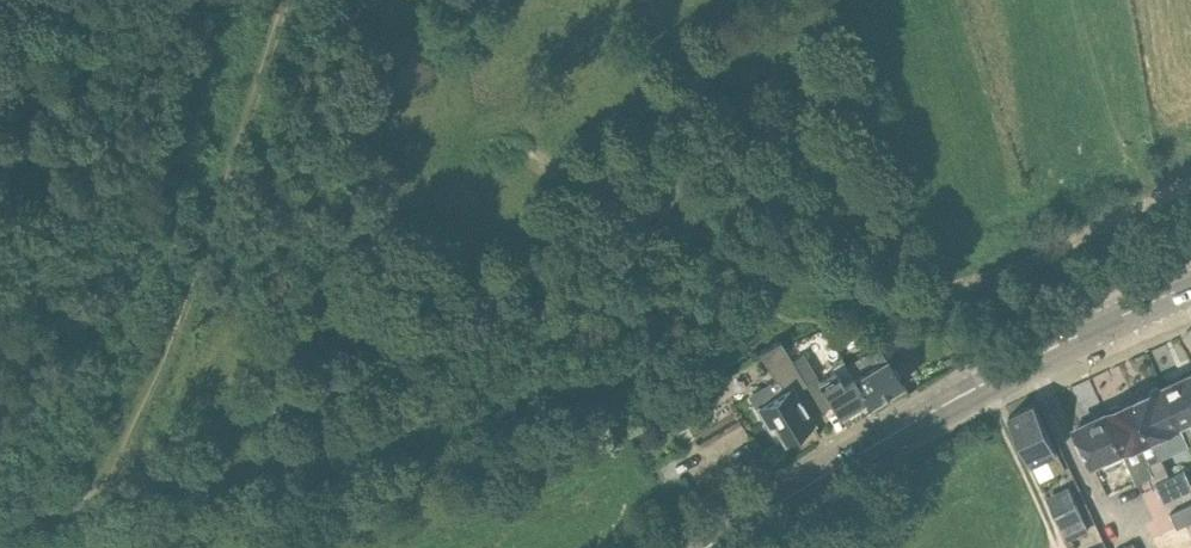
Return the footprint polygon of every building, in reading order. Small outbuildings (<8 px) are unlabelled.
[(875,347),(881,358),(853,376),(852,377),(866,399),(869,404),(871,402),(902,384),(889,362),(901,354),(891,337),(875,347)] [(751,396),(777,438),(782,436),(786,442),(814,424),(796,394),(808,387),(791,359),(780,342),(760,355),(774,381),(751,396)] [(839,416),(866,399),(852,377),(853,376),(844,360),(832,367),(836,373),(820,383),(839,416)] [(1179,380),(1175,379),(1169,381),(1167,385),(1164,386),(1183,428),(1186,427),(1190,437),(1190,374),(1179,380)] [(1183,428),(1164,386),(1160,388),(1157,387),(1150,390),(1149,393),(1135,400),(1154,442),(1183,428)] [(704,387),(693,397),(701,406),(712,396),(704,387)] [(1154,442),(1135,400),(1120,406),(1117,405),(1111,408),(1109,411),(1106,413),(1124,453),(1138,447),(1164,504),(1190,491),(1190,483),(1177,451),(1161,458),(1154,442)] [(1009,416),(1041,484),(1067,472),(1035,403),(1009,416)] [(1076,426),(1094,467),(1124,453),(1106,413),(1102,414),(1098,414),(1092,416),(1090,420),(1076,426)] [(1048,500),(1065,536),(1068,535),(1070,540),(1090,531),(1070,489),(1048,500)] [(1170,515),(1177,530),(1190,524),(1190,505),(1170,515)]
